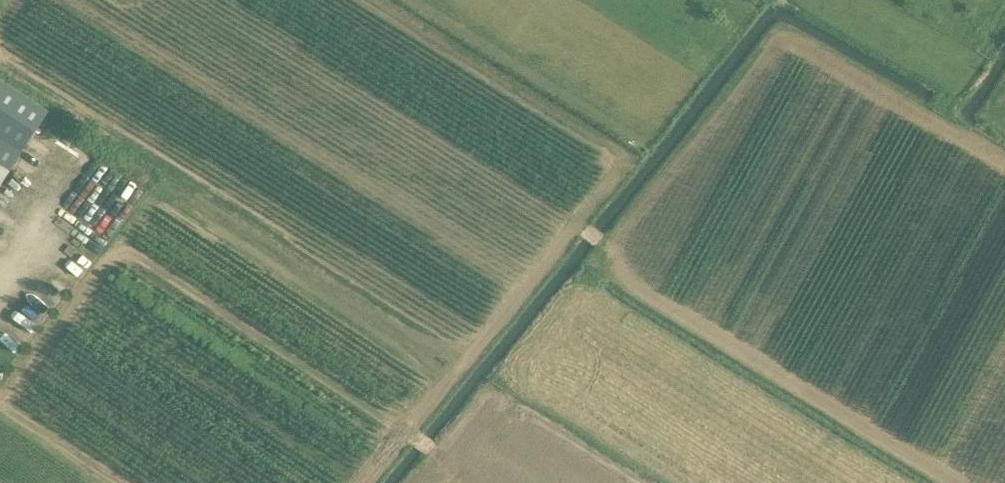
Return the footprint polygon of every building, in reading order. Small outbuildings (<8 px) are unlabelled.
[(49,111),(0,79),(0,187),(49,111)]
